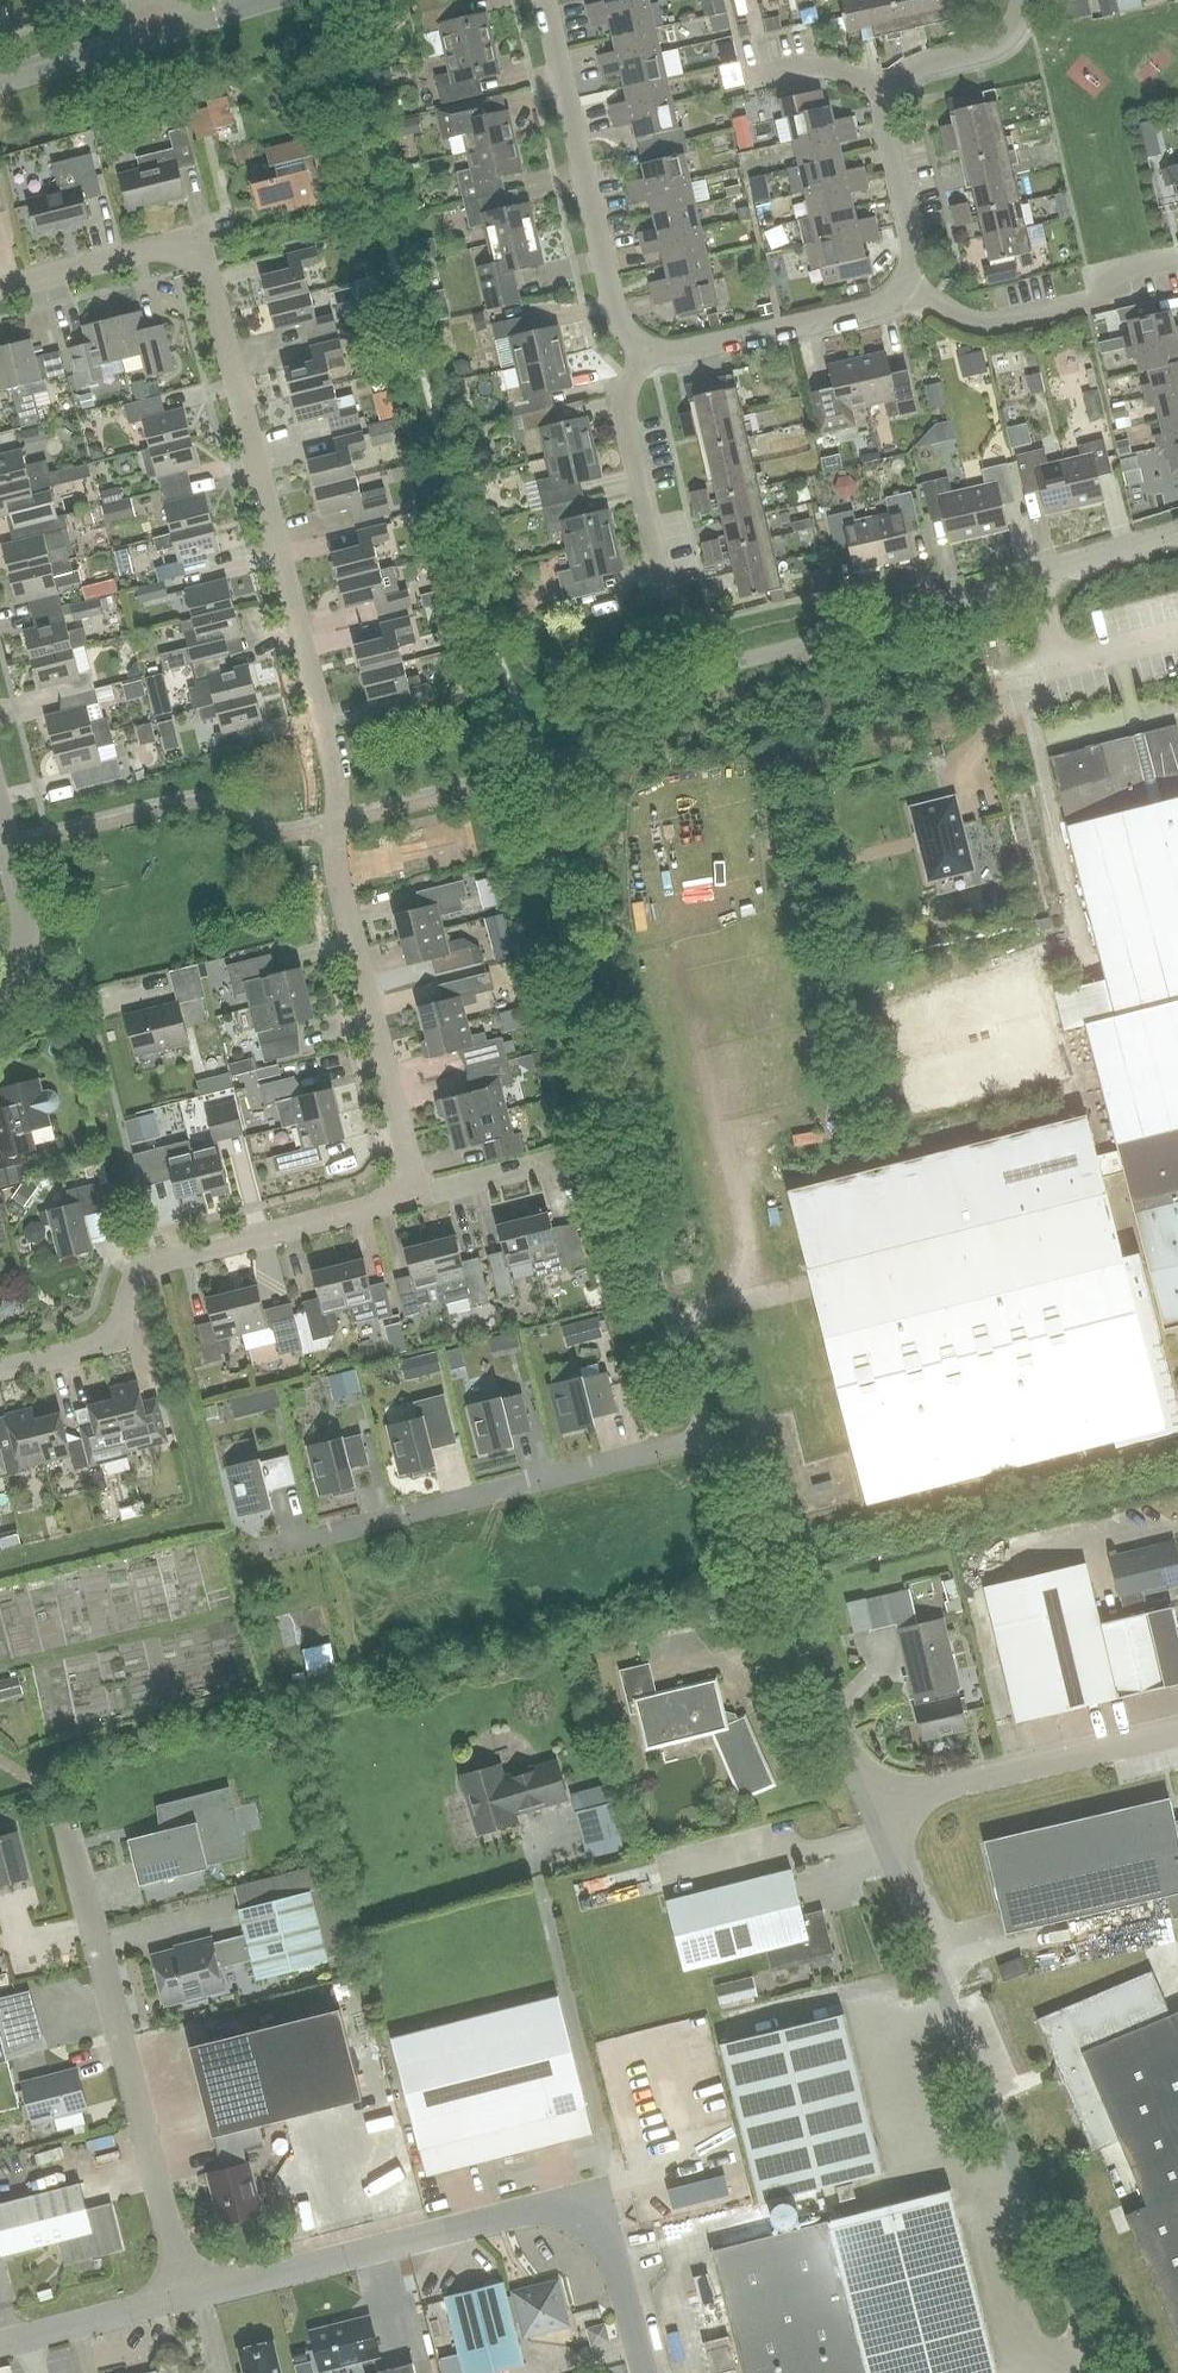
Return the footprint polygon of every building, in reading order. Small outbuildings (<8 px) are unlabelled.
[(649,0),(605,0),(605,1),(587,5),(589,17),(649,3),(649,0)] [(716,29),(734,25),(728,0),(709,0),(716,29)] [(872,26),(866,0),(839,0),(847,32),(860,29),(872,26)] [(874,38),(900,32),(893,0),(866,0),(872,26),(874,38)] [(925,26),(919,0),(893,0),(900,32),(925,26)] [(925,26),(951,20),(948,9),(946,0),(919,0),(925,26)] [(948,9),(959,7),(958,0),(946,0),(948,9)] [(1118,11),(1147,4),(1146,0),(1115,0),(1118,11)] [(655,28),(649,3),(589,17),(592,28),(610,24),(613,38),(655,28)] [(446,54),(493,43),(486,13),(455,20),(452,4),(420,11),(427,39),(441,35),(446,54)] [(948,9),(951,20),(962,18),(959,7),(948,9)] [(872,26),(860,29),(863,40),(874,38),(872,26)] [(661,53),(655,28),(613,38),(616,51),(598,55),(601,67),(661,53)] [(717,45),(721,64),(737,60),(733,42),(717,45)] [(500,74),(493,43),(446,54),(450,73),(435,77),(441,104),(473,97),(469,81),(500,74)] [(666,78),(661,53),(601,67),(603,78),(622,74),(625,88),(666,78)] [(672,103),(666,78),(625,88),(628,101),(610,106),(612,117),(672,103)] [(997,100),(995,89),(982,92),(984,103),(997,100)] [(984,103),(982,92),(967,95),(970,107),(984,103)] [(788,117),(794,142),(854,128),(851,117),(833,121),(830,106),(811,111),(807,93),(779,100),(784,118),(788,117)] [(970,107),(967,95),(953,99),(955,110),(970,107)] [(199,140),(217,135),(216,129),(233,124),(226,97),(207,101),(209,108),(192,112),(199,140)] [(508,111),(506,111),(494,114),(490,98),(436,110),(443,140),(464,135),(468,152),(515,141),(508,111)] [(1003,126),(997,100),(984,103),(970,107),(955,110),(961,136),(1003,126)] [(683,128),(678,129),(672,103),(612,117),(615,128),(633,124),(636,138),(645,136),(648,149),(686,141),(683,128)] [(739,150),(753,147),(746,116),(731,119),(739,150)] [(411,119),(388,124),(391,139),(415,134),(411,119)] [(954,133),(952,124),(941,127),(943,135),(954,133)] [(1009,151),(1003,126),(961,136),(967,161),(1009,151)] [(177,164),(195,160),(187,127),(169,132),(173,148),(137,158),(140,169),(119,174),(128,211),(186,197),(177,164)] [(794,142),(800,167),(841,157),(838,143),(856,139),(854,128),(794,142)] [(956,142),(954,133),(943,135),(945,144),(956,142)] [(273,180),(252,185),(258,209),(286,202),(288,210),(316,203),(313,192),(326,189),(324,179),(320,180),(310,139),(265,151),(273,180)] [(468,152),(472,169),(457,172),(464,202),(495,194),(491,178),(522,171),(515,141),(468,152)] [(690,180),(684,154),(688,153),(686,141),(648,149),(651,162),(642,164),(645,178),(627,183),(630,194),(690,180)] [(958,151),(956,142),(945,144),(947,153),(958,151)] [(1014,177),(1009,151),(967,161),(972,186),(1014,177)] [(53,164),(61,191),(28,200),(32,218),(31,219),(33,229),(35,230),(36,232),(56,227),(56,230),(70,226),(69,224),(89,219),(85,200),(102,196),(91,154),(53,164)] [(845,171),(841,157),(800,167),(787,169),(793,195),(805,192),(865,178),(863,167),(845,171)] [(1162,170),(1166,187),(1176,184),(1177,195),(1177,166),(1162,170)] [(972,186),(978,211),(1020,202),(1014,177),(972,186)] [(805,192),(811,217),(853,207),(850,194),(868,190),(865,178),(805,192)] [(695,205),(690,180),(630,194),(632,205),(650,201),(654,215),(695,205)] [(489,245),(536,234),(529,204),(499,211),(495,194),(464,202),(470,228),(484,225),(489,245)] [(978,211),(984,236),(1026,227),(1020,202),(978,211)] [(969,213),(966,203),(951,206),(953,216),(969,213)] [(701,230),(695,205),(654,215),(657,229),(639,233),(641,244),(701,230)] [(811,217),(811,218),(799,220),(804,245),(805,244),(806,244),(877,228),(874,217),(856,221),(853,207),(811,217)] [(969,213),(953,216),(956,227),(971,223),(969,213)] [(1031,253),(1026,227),(984,236),(990,262),(1019,255),(1031,253)] [(811,270),(822,267),(823,268),(836,265),(839,281),(868,275),(864,258),(861,244),(879,240),(877,228),(806,244),(811,270)] [(707,255),(701,230),(641,244),(644,255),(662,251),(665,265),(707,255)] [(543,264),(536,234),(489,245),(493,264),(479,267),(488,310),(520,302),(512,271),(543,264)] [(268,303),(310,293),(303,266),(320,262),(316,247),(287,255),(291,269),(261,276),(268,303)] [(1034,264),(1031,253),(1019,255),(1021,267),(1034,264)] [(712,280),(707,255),(665,265),(668,279),(650,283),(652,294),(712,280)] [(1013,261),(985,268),(989,285),(1017,279),(1013,261)] [(718,306),(712,280),(652,294),(655,305),(673,301),(676,316),(718,306)] [(316,319),(310,293),(268,303),(275,330),(304,323),(308,337),(337,330),(333,315),(316,319)] [(163,325),(145,329),(140,311),(111,318),(122,360),(140,355),(146,378),(175,371),(163,325)] [(1125,348),(1177,336),(1177,326),(1173,327),(1170,311),(1128,321),(1131,335),(1108,341),(1111,351),(1125,348)] [(510,338),(517,367),(564,356),(558,326),(527,333),(523,317),(492,324),(496,341),(510,338)] [(79,386),(98,381),(104,379),(100,365),(122,360),(111,318),(83,326),(88,344),(69,349),(79,386)] [(1148,370),(1177,363),(1177,347),(1177,336),(1125,348),(1128,360),(1136,358),(1140,372),(1148,370)] [(25,385),(40,381),(52,378),(46,355),(34,358),(30,339),(1,346),(12,388),(22,427),(41,423),(33,391),(27,392),(25,385)] [(346,365),(343,354),(339,340),(310,347),(314,361),(285,369),(292,396),(333,385),(329,369),(346,365)] [(12,388),(1,346),(0,347),(0,391),(12,388)] [(963,378),(987,372),(982,351),(958,356),(963,378)] [(857,359),(868,406),(884,402),(888,418),(917,411),(907,371),(891,375),(885,352),(857,359)] [(513,417),(521,415),(545,410),(541,394),(571,387),(564,356),(517,367),(522,387),(507,390),(513,417)] [(868,406),(857,359),(828,365),(834,388),(810,394),(819,434),(855,426),(851,410),(868,406)] [(1148,370),(1151,384),(1143,385),(1145,397),(1177,389),(1177,363),(1148,370)] [(728,388),(736,386),(734,375),(734,374),(725,377),(728,388)] [(728,388),(725,377),(717,378),(720,390),(728,388)] [(720,390),(717,378),(709,380),(712,392),(720,390)] [(712,392),(709,380),(701,382),(704,394),(712,392)] [(695,396),(704,394),(701,382),(692,384),(695,396)] [(930,409),(946,406),(940,383),(924,386),(930,409)] [(360,422),(356,407),(353,395),(337,399),(333,385),(292,396),(298,423),(327,415),(331,430),(360,422)] [(704,394),(695,396),(701,422),(742,412),(736,386),(728,388),(720,390),(712,392),(704,394)] [(1159,420),(1177,416),(1177,389),(1145,397),(1148,408),(1156,406),(1159,420)] [(184,409),(165,414),(161,395),(124,404),(129,424),(143,421),(150,448),(191,437),(184,409)] [(545,410),(521,415),(528,442),(542,438),(547,458),(594,447),(587,417),(556,424),(553,408),(545,410)] [(693,424),(691,411),(679,414),(682,426),(693,424)] [(748,437),(742,412),(701,422),(706,447),(748,437)] [(1165,446),(1165,445),(1177,442),(1177,416),(1159,420),(1163,434),(1154,436),(1157,448),(1165,446)] [(927,423),(930,449),(960,445),(957,419),(927,423)] [(371,426),(375,441),(397,435),(393,420),(371,426)] [(1014,446),(1033,442),(1029,422),(1009,426),(1014,446)] [(696,436),(693,424),(682,426),(685,438),(696,436)] [(315,488),(356,477),(352,462),(364,459),(362,448),(366,447),(363,432),(334,439),(337,454),(308,461),(315,488)] [(198,466),(191,437),(150,448),(157,476),(198,466)] [(754,462),(748,437),(706,447),(712,472),(754,462)] [(1064,460),(1075,508),(1103,501),(1096,471),(1110,467),(1103,439),(1078,445),(1080,457),(1064,460)] [(1165,446),(1173,480),(1177,479),(1177,442),(1165,445),(1165,446)] [(601,477),(594,447),(547,458),(551,477),(536,481),(543,508),(574,501),(570,484),(601,477)] [(1046,514),(1075,508),(1064,460),(1047,464),(1044,449),(1015,455),(1023,488),(1039,484),(1046,514)] [(0,456),(0,486),(55,472),(55,471),(49,473),(46,460),(26,465),(22,450),(0,456)] [(1125,485),(1142,481),(1137,456),(1120,460),(1125,485)] [(718,497),(760,487),(754,462),(712,472),(718,497)] [(967,484),(979,536),(1008,529),(1001,499),(1014,496),(1007,463),(981,469),(983,480),(967,484)] [(0,486),(0,516),(7,514),(11,529),(57,517),(49,487),(59,485),(55,472),(0,486)] [(360,493),(356,477),(315,488),(322,515),(351,508),(354,522),(391,513),(384,487),(360,493)] [(951,543),(979,536),(967,484),(950,488),(948,477),(922,483),(930,516),(944,513),(951,543)] [(724,522),(765,512),(760,487),(718,497),(724,522)] [(708,499),(706,489),(690,492),(693,503),(708,499)] [(872,517),(883,565),(912,558),(905,528),(919,525),(911,492),(885,498),(889,513),(872,517)] [(171,533),(213,523),(206,494),(164,505),(171,533)] [(131,498),(101,506),(106,524),(135,516),(131,498)] [(711,509),(708,499),(693,503),(695,513),(711,509)] [(578,517),(574,501),(543,508),(549,534),(563,531),(568,550),(615,540),(608,510),(578,517)] [(855,571),(883,565),(872,517),(856,521),(853,510),(827,516),(834,544),(848,541),(855,571)] [(771,537),(765,512),(724,522),(729,547),(771,537)] [(14,543),(2,546),(9,574),(69,559),(68,556),(62,530),(67,528),(64,515),(57,517),(11,529),(14,543)] [(171,533),(153,538),(157,551),(175,547),(179,562),(220,551),(213,523),(171,533)] [(338,580),(380,570),(373,543),(390,539),(386,524),(357,531),(361,546),(332,553),(338,580)] [(735,572),(777,562),(771,537),(729,547),(735,572)] [(720,549),(717,539),(702,542),(704,553),(720,549)] [(568,550),(572,569),(557,572),(564,601),(595,593),(592,577),(622,570),(615,540),(568,550)] [(722,559),(720,549),(704,553),(707,563),(722,559)] [(69,559),(9,574),(17,603),(58,592),(54,576),(72,572),(69,559)] [(783,588),(777,562),(735,572),(741,598),(770,591),(783,588)] [(393,566),(380,570),(338,580),(345,607),(374,600),(378,614),(412,606),(408,591),(400,593),(393,566)] [(94,584),(97,597),(122,591),(119,578),(94,584)] [(193,618),(234,608),(227,579),(186,590),(193,618)] [(136,588),(140,603),(168,596),(164,581),(136,588)] [(785,599),(783,588),(770,591),(773,602),(785,599)] [(99,598),(71,605),(75,620),(103,614),(99,598)] [(225,656),(221,642),(242,636),(234,608),(193,618),(193,619),(182,622),(188,648),(160,655),(164,671),(192,664),(225,656)] [(384,638),(355,646),(362,673),(403,662),(400,647),(415,643),(413,632),(410,617),(381,624),(384,638)] [(80,634),(70,636),(66,621),(24,631),(31,660),(73,649),(83,646),(80,634)] [(73,649),(31,660),(38,688),(58,683),(61,698),(95,689),(92,674),(91,670),(79,673),(73,649)] [(192,664),(196,681),(198,686),(188,689),(194,709),(198,708),(256,694),(249,665),(228,670),(225,656),(192,664)] [(398,692),(401,707),(430,699),(427,684),(422,686),(419,675),(407,678),(403,662),(362,673),(369,700),(398,692)] [(150,676),(157,702),(170,699),(164,672),(150,676)] [(146,695),(142,678),(121,683),(125,700),(146,695)] [(91,721),(87,704),(98,702),(95,689),(61,698),(65,712),(46,717),(53,745),(111,731),(107,717),(91,721)] [(202,721),(218,716),(222,732),(216,734),(217,747),(251,746),(250,725),(263,722),(256,694),(198,708),(202,721)] [(162,737),(172,734),(169,721),(158,723),(162,737)] [(141,743),(157,739),(153,722),(137,726),(141,743)] [(1086,1024),(1116,1146),(1118,1150),(1123,1172),(1143,1251),(1163,1329),(1165,1329),(1177,1326),(1177,739),(1174,724),(1103,743),(1050,756),(1068,825),(1067,825),(1106,979),(1055,992),(1065,1029),(1086,1024)] [(53,745),(60,774),(81,768),(85,787),(123,778),(118,758),(101,762),(98,748),(114,744),(111,731),(53,745)] [(915,804),(931,872),(971,863),(954,795),(915,804)] [(464,910),(461,899),(468,897),(463,880),(422,890),(426,906),(395,914),(402,940),(443,929),(440,916),(464,910)] [(446,972),(476,964),(484,962),(480,948),(464,938),(447,942),(443,929),(402,940),(408,965),(442,956),(446,972)] [(245,993),(249,1007),(307,993),(301,967),(276,973),(271,954),(227,965),(235,996),(245,993)] [(205,997),(197,965),(169,972),(176,1004),(205,997)] [(452,998),(419,1006),(425,1032),(467,1021),(463,1007),(477,1003),(475,995),(495,990),(490,972),(448,983),(452,998)] [(307,993),(249,1007),(256,1033),(257,1033),(264,1062),(299,1054),(292,1024),(314,1018),(307,993)] [(126,1017),(136,1054),(187,1041),(178,1004),(126,1017)] [(485,1032),(470,1036),(467,1021),(425,1032),(428,1040),(422,1042),(421,1044),(425,1057),(427,1058),(432,1057),(464,1049),(469,1070),(508,1060),(502,1037),(487,1041),(485,1032)] [(234,1060),(236,1072),(258,1067),(256,1056),(234,1060)] [(442,1099),(443,1099),(437,1100),(436,1103),(439,1116),(442,1117),(447,1116),(449,1124),(507,1110),(501,1086),(514,1083),(508,1060),(469,1070),(474,1091),(442,1099)] [(208,1093),(232,1088),(228,1069),(206,1074),(205,1079),(208,1093)] [(291,1099),(297,1124),(338,1113),(332,1088),(300,1096),(295,1076),(260,1085),(265,1106),(291,1099)] [(1,1089),(6,1108),(0,1110),(0,1154),(1,1158),(36,1149),(31,1130),(49,1126),(46,1114),(52,1112),(53,1112),(55,1111),(56,1109),(57,1109),(58,1107),(59,1105),(59,1103),(59,1101),(59,1099),(58,1097),(57,1096),(56,1094),(55,1093),(54,1093),(53,1092),(50,1091),(47,1090),(41,1092),(37,1079),(1,1089)] [(214,1143),(244,1135),(235,1100),(205,1108),(214,1143)] [(449,1124),(455,1150),(487,1142),(491,1160),(523,1152),(518,1133),(514,1134),(507,1110),(449,1124)] [(1096,1156),(1095,1152),(1085,1110),(786,1184),(864,1503),(1115,1440),(1117,1449),(1177,1434),(1177,1399),(1175,1387),(1161,1330),(1163,1329),(1143,1251),(1123,1256),(1102,1178),(1123,1172),(1118,1150),(1096,1156)] [(132,1139),(162,1135),(159,1111),(129,1115),(132,1139)] [(338,1113),(297,1124),(303,1149),(273,1157),(277,1172),(323,1161),(319,1145),(345,1139),(338,1113)] [(171,1175),(177,1198),(203,1192),(192,1150),(189,1140),(164,1146),(133,1154),(140,1183),(171,1175)] [(228,1185),(217,1144),(192,1150),(203,1192),(211,1189),(213,1196),(229,1192),(228,1185)] [(0,1170),(0,1188),(19,1183),(15,1167),(0,1170)] [(24,1206),(37,1189),(33,1182),(19,1186),(11,1197),(24,1206)] [(59,1258),(93,1249),(84,1216),(102,1211),(95,1184),(67,1191),(70,1205),(48,1211),(59,1258)] [(554,1234),(548,1213),(523,1219),(533,1261),(537,1277),(562,1271),(562,1269),(585,1263),(577,1228),(554,1234)] [(514,1294),(508,1267),(533,1261),(523,1219),(497,1226),(505,1257),(489,1261),(498,1298),(514,1294)] [(480,1263),(464,1267),(456,1236),(430,1242),(441,1284),(446,1304),(470,1298),(471,1304),(489,1300),(480,1263)] [(405,1249),(413,1280),(396,1284),(404,1316),(422,1312),(420,1304),(430,1302),(426,1288),(441,1284),(430,1242),(405,1249)] [(348,1307),(349,1307),(353,1323),(378,1317),(378,1319),(393,1316),(386,1287),(371,1290),(364,1259),(338,1266),(348,1307)] [(321,1305),(305,1309),(313,1340),(329,1336),(327,1330),(338,1327),(334,1311),(348,1307),(338,1266),(313,1272),(321,1305)] [(243,1334),(268,1327),(273,1326),(280,1354),(302,1349),(293,1313),(266,1320),(258,1286),(232,1292),(243,1334)] [(222,1359),(221,1354),(231,1352),(228,1337),(243,1334),(232,1292),(207,1298),(214,1330),(198,1334),(206,1364),(222,1359)] [(579,1322),(583,1336),(601,1331),(597,1317),(579,1322)] [(436,1351),(418,1356),(423,1376),(441,1371),(436,1351)] [(358,1367),(332,1374),(338,1396),(364,1388),(358,1367)] [(549,1386),(561,1432),(594,1424),(592,1416),(613,1410),(613,1411),(615,1410),(605,1374),(582,1380),(582,1377),(549,1386)] [(137,1381),(110,1388),(113,1399),(114,1399),(122,1430),(123,1430),(129,1453),(168,1443),(166,1436),(159,1408),(156,1397),(142,1400),(137,1381)] [(469,1406),(480,1452),(513,1444),(510,1433),(528,1429),(520,1395),(501,1400),(501,1398),(469,1406)] [(454,1442),(442,1396),(416,1403),(419,1419),(389,1427),(401,1473),(413,1470),(414,1474),(434,1469),(429,1448),(454,1442)] [(114,1399),(113,1399),(88,1406),(96,1435),(82,1438),(89,1466),(130,1456),(129,1453),(123,1430),(122,1430),(114,1399)] [(7,1476),(21,1473),(20,1469),(45,1462),(35,1420),(32,1408),(6,1414),(14,1445),(0,1448),(0,1449),(7,1476)] [(35,1420),(45,1462),(71,1456),(74,1470),(89,1466),(82,1438),(68,1442),(60,1413),(35,1420)] [(308,1447),(320,1493),(333,1490),(334,1495),(353,1490),(348,1469),(366,1464),(359,1436),(341,1441),(340,1439),(308,1447)] [(240,1514),(272,1506),(268,1491),(296,1483),(288,1454),(261,1462),(260,1460),(228,1468),(240,1514)] [(1167,1545),(1112,1558),(1126,1617),(1147,1612),(1143,1592),(1177,1584),(1167,1545)] [(1100,1623),(1086,1563),(984,1587),(1016,1722),(1177,1684),(1177,1632),(1172,1606),(1147,1612),(1125,1618),(1100,1623)] [(960,1688),(949,1641),(943,1618),(897,1629),(913,1699),(931,1694),(934,1704),(916,1708),(923,1738),(967,1728),(957,1688),(960,1688)] [(23,1694),(19,1676),(0,1681),(0,1700),(23,1694)] [(637,1700),(640,1713),(648,1747),(713,1731),(742,1798),(773,1784),(744,1717),(738,1719),(737,1717),(725,1714),(723,1715),(714,1681),(637,1700)] [(473,1770),(466,1772),(461,1777),(460,1784),(463,1790),(467,1795),(478,1834),(518,1822),(516,1814),(567,1799),(556,1760),(504,1776),(501,1765),(479,1771),(473,1770)] [(128,1839),(140,1886),(209,1868),(208,1863),(245,1854),(228,1789),(159,1807),(165,1830),(128,1839)] [(1177,1918),(1177,1820),(1175,1821),(1170,1798),(984,1841),(1006,1933),(1168,1896),(1174,1919),(1177,1918)] [(27,1878),(16,1833),(0,1837),(0,1885),(27,1878)] [(587,1845),(590,1858),(623,1850),(619,1837),(587,1845)] [(835,1956),(824,1914),(823,1910),(803,1915),(791,1869),(666,1901),(684,1971),(766,1950),(772,1972),(835,1956)] [(212,1942),(153,1957),(165,2003),(186,1998),(187,2002),(205,1998),(204,1993),(224,1988),(219,1970),(253,1961),(257,1979),(328,1962),(310,1891),(239,1909),(246,1935),(212,1944),(212,1942)] [(1004,1982),(1028,1973),(1022,1957),(998,1966),(1004,1982)] [(1152,1970),(1037,2019),(1057,2067),(1053,2077),(1062,2080),(1068,2093),(1094,2082),(1081,2050),(1170,2013),(1152,1970)] [(757,1996),(752,1977),(715,1985),(719,2005),(757,1996)] [(20,2108),(8,2060),(23,2049),(38,2043),(34,2027),(25,1994),(30,1991),(29,1990),(18,1993),(17,1993),(0,1997),(0,2113),(20,2108)] [(510,2155),(593,2134),(558,1996),(434,2027),(452,2101),(494,2090),(510,2155)] [(340,2008),(190,2046),(222,2170),(210,2173),(221,2217),(228,2222),(260,2214),(243,2148),(264,2142),(259,2125),(363,2099),(340,2008)] [(1170,2013),(1081,2050),(1094,2082),(1119,2140),(1147,2205),(1125,2215),(1177,2342),(1177,2010),(1170,2013)] [(751,2170),(874,2140),(844,2014),(720,2044),(751,2170)] [(426,2176),(469,2165),(452,2101),(434,2027),(391,2038),(426,2176)] [(23,2083),(33,2122),(86,2109),(76,2069),(23,2083)] [(1093,2152),(1119,2140),(1094,2082),(1068,2093),(1093,2152)] [(452,2101),(469,2165),(510,2155),(494,2090),(452,2101)] [(882,2172),(874,2140),(751,2170),(759,2203),(882,2172)] [(121,2248),(110,2205),(87,2211),(80,2184),(0,2205),(0,2249),(2,2255),(60,2240),(66,2262),(121,2248)] [(844,2215),(859,2211),(852,2184),(837,2187),(844,2215)] [(828,2221),(711,2251),(743,2372),(998,2372),(951,2189),(828,2221)] [(464,2372),(491,2372),(524,2365),(503,2282),(445,2296),(464,2372)] [(554,2330),(570,2326),(567,2315),(564,2316),(556,2283),(516,2293),(526,2334),(554,2327),(554,2330)] [(379,2356),(369,2316),(311,2331),(322,2371),(363,2361),(366,2372),(415,2372),(413,2363),(378,2372),(374,2358),(379,2356)] [(711,2372),(721,2372),(737,2369),(729,2336),(703,2343),(711,2372)] [(273,2341),(238,2349),(244,2372),(281,2372),(273,2341)]
